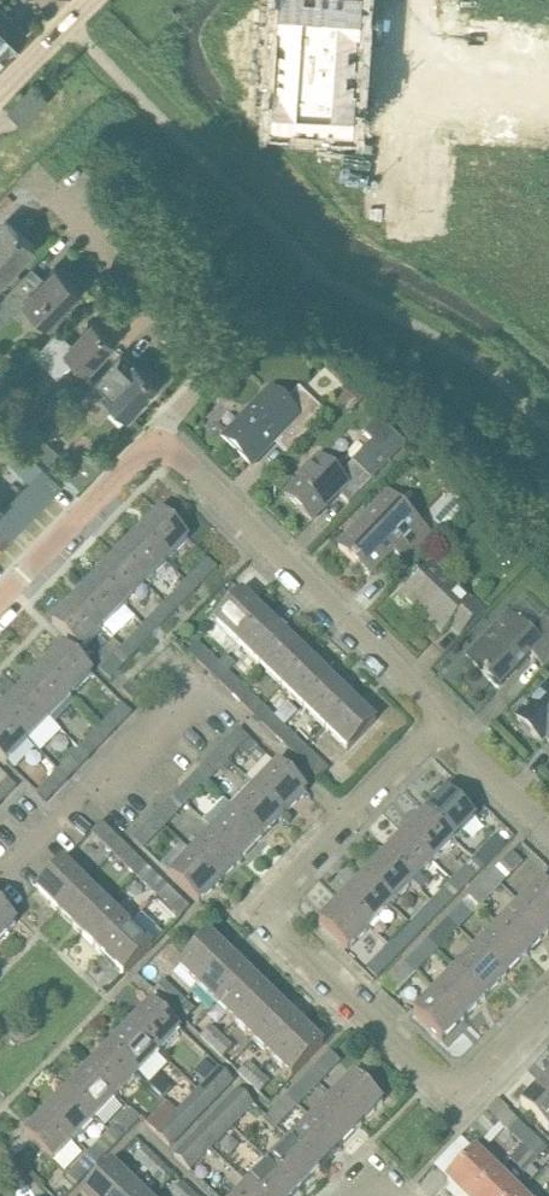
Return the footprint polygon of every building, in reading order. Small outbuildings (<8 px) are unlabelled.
[(271,115),(354,120),(356,83),(364,83),(368,21),(360,21),(362,0),(279,0),(277,18),(281,18),(277,75),(274,75),(271,115)] [(464,14),(489,16),(490,0),(464,0),(464,14)] [(489,16),(512,18),(513,0),(490,0),(489,16)] [(512,18),(535,19),(537,0),(513,0),(512,18)] [(535,19),(548,20),(548,0),(537,0),(535,19)] [(0,5),(0,60),(10,49),(11,50),(28,32),(0,5)] [(49,101),(32,85),(8,110),(24,126),(49,101)] [(19,264),(36,246),(7,219),(0,227),(0,284),(19,264)] [(459,226),(459,238),(474,239),(475,227),(459,226)] [(483,228),(482,240),(497,241),(498,229),(483,228)] [(498,229),(497,241),(513,242),(514,230),(498,229)] [(529,231),(528,243),(544,244),(544,232),(529,231)] [(25,274),(8,291),(1,298),(22,320),(33,309),(49,324),(81,290),(56,266),(37,285),(25,274)] [(58,329),(41,346),(34,354),(59,377),(74,359),(87,371),(97,360),(114,342),(92,321),(71,342),(58,329)] [(122,353),(77,400),(93,415),(109,398),(128,417),(158,385),(133,361),(132,363),(122,353)] [(81,377),(70,389),(78,397),(89,385),(81,377)] [(269,393),(225,438),(254,465),(282,436),(294,447),(292,449),(293,450),(326,415),(299,389),(282,406),(269,393)] [(351,389),(338,403),(343,407),(351,414),(364,400),(351,389)] [(367,403),(363,408),(373,418),(378,413),(367,403)] [(321,458),(302,478),(285,496),(312,522),(339,494),(349,504),(406,446),(379,419),(364,435),(373,443),(354,462),(340,476),(321,458)] [(219,424),(215,428),(225,437),(228,434),(219,424)] [(0,428),(0,447),(3,450),(14,440),(1,427),(0,428)] [(34,449),(48,462),(58,452),(44,439),(34,449)] [(92,450),(67,476),(80,488),(105,462),(92,450)] [(43,467),(33,477),(53,495),(60,488),(61,487),(63,485),(43,467)] [(33,477),(23,488),(42,506),(53,495),(33,477)] [(12,499),(31,517),(42,506),(23,488),(12,499)] [(389,495),(355,530),(339,547),(370,578),(394,552),(407,565),(433,538),(389,495)] [(457,497),(434,521),(445,532),(468,507),(457,497)] [(4,510),(22,527),(31,517),(12,499),(3,508),(4,510)] [(12,537),(22,527),(4,510),(0,514),(0,526),(12,537)] [(167,564),(188,541),(159,513),(138,536),(167,564)] [(2,548),(12,537),(0,526),(0,546),(2,548)] [(138,536),(116,558),(145,586),(167,564),(138,536)] [(124,608),(145,586),(116,558),(95,580),(124,608)] [(217,569),(208,559),(194,574),(204,583),(217,569)] [(418,581),(416,579),(412,584),(414,585),(403,596),(419,612),(421,610),(428,616),(426,619),(443,635),(450,627),(460,637),(489,607),(479,597),(473,603),(434,565),(418,581)] [(95,580),(74,602),(103,630),(124,608),(95,580)] [(185,583),(172,597),(182,607),(195,592),(185,583)] [(238,644),(266,615),(244,594),(216,623),(238,644)] [(103,630),(74,602),(52,624),(81,652),(103,630)] [(165,605),(151,619),(161,628),(174,614),(165,605)] [(489,679),(500,690),(532,657),(544,670),(548,665),(548,616),(547,614),(530,632),(509,611),(482,639),(465,657),(489,679)] [(266,615),(238,644),(260,666),(288,637),(266,615)] [(154,636),(144,627),(131,641),(140,650),(154,636)] [(282,687),(310,658),(288,637),(260,666),(282,687)] [(72,697),(92,675),(63,647),(43,669),(72,697)] [(119,672),(122,669),(133,658),(123,649),(110,663),(119,672)] [(205,651),(196,661),(210,674),(219,665),(205,651)] [(304,708),(332,679),(310,658),(282,687),(304,708)] [(72,697),(43,669),(21,692),(50,720),(72,697)] [(241,686),(227,672),(218,682),(232,695),(241,686)] [(304,708),(326,730),(354,701),(332,679),(304,708)] [(132,701),(142,691),(132,681),(122,692),(132,701)] [(546,741),(548,743),(548,686),(517,719),(542,744),(546,741)] [(21,692),(0,713),(0,715),(28,742),(50,720),(21,692)] [(249,693),(240,703),(254,716),(263,707),(249,693)] [(354,701),(326,730),(348,751),(376,722),(354,701)] [(132,715),(123,705),(109,720),(119,729),(132,715)] [(262,724),(276,738),(285,728),(271,714),(262,724)] [(7,764),(28,742),(0,715),(0,758),(7,764)] [(110,737),(101,728),(87,742),(96,751),(110,737)] [(293,735),(283,745),(298,758),(307,749),(293,735)] [(232,738),(219,752),(228,761),(242,747),(232,738)] [(89,759),(80,750),(66,764),(75,773),(89,759)] [(314,756),(305,766),(319,779),(328,770),(314,756)] [(211,760),(198,774),(207,783),(221,769),(211,760)] [(277,765),(256,788),(285,816),(306,793),(277,765)] [(55,795),(68,781),(59,772),(45,786),(55,795)] [(3,803),(17,788),(7,779),(0,787),(0,806),(3,803)] [(176,796),(186,805),(199,791),(190,782),(176,796)] [(256,788),(234,810),(263,838),(285,816),(256,788)] [(447,791),(425,814),(454,842),(476,819),(447,791)] [(165,827),(186,805),(176,796),(169,804),(155,818),(165,827)] [(263,838),(234,810),(213,832),(242,860),(263,838)] [(425,814),(404,835),(433,863),(454,842),(425,814)] [(108,848),(117,838),(101,823),(92,833),(108,848)] [(147,826),(134,840),(143,849),(157,835),(147,826)] [(502,827),(494,836),(505,846),(513,838),(502,827)] [(213,832),(192,854),(221,882),(242,860),(213,832)] [(383,857),(412,885),(433,863),(404,835),(383,857)] [(495,837),(474,860),(484,869),(505,847),(495,837)] [(124,845),(121,841),(111,852),(114,855),(124,845)] [(114,855),(136,876),(146,866),(124,845),(114,855)] [(221,882),(192,854),(170,876),(199,904),(221,882)] [(490,876),(501,886),(522,864),(512,854),(490,876)] [(383,857),(362,879),(391,907),(412,885),(383,857)] [(452,881),(462,891),(484,869),(474,860),(452,881)] [(36,891),(58,913),(86,884),(64,862),(36,891)] [(146,866),(136,876),(157,897),(167,887),(146,866)] [(479,908),(501,886),(490,876),(469,898),(479,908)] [(362,879),(341,901),(370,929),(391,907),(362,879)] [(452,881),(431,903),(441,913),(462,891),(452,881)] [(548,932),(548,890),(541,882),(520,904),(548,932)] [(80,934),(108,905),(86,884),(58,913),(80,934)] [(190,909),(167,887),(157,897),(180,919),(190,909)] [(458,930),(479,908),(469,898),(448,920),(458,930)] [(370,929),(341,901),(319,923),(348,951),(370,929)] [(411,925),(421,934),(441,913),(431,903),(411,925)] [(527,954),(548,932),(520,904),(498,926),(527,954)] [(102,955),(130,926),(108,905),(80,934),(102,955)] [(0,908),(0,941),(16,924),(0,908)] [(448,920),(427,942),(437,951),(458,930),(448,920)] [(411,925),(389,947),(399,957),(421,934),(411,925)] [(130,926),(102,955),(124,977),(152,947),(130,926)] [(506,976),(527,954),(498,926),(477,948),(506,976)] [(210,936),(194,953),(179,969),(198,987),(229,954),(210,936)] [(416,973),(437,951),(427,942),(406,963),(416,973)] [(377,979),(399,957),(389,947),(367,969),(377,979)] [(477,948),(456,970),(485,998),(506,976),(477,948)] [(248,973),(229,954),(198,987),(216,1005),(248,973)] [(406,963),(384,986),(394,996),(416,973),(406,963)] [(464,1020),(485,998),(456,970),(435,992),(464,1020)] [(248,973),(216,1005),(235,1024),(267,991),(248,973)] [(155,993),(174,1011),(184,1001),(166,983),(155,993)] [(286,1009),(267,991),(235,1024),(254,1042),(286,1009)] [(442,1042),(464,1020),(435,992),(413,1014),(442,1042)] [(196,1012),(184,1001),(174,1011),(185,1022),(196,1012)] [(152,1003),(130,1026),(159,1054),(181,1031),(152,1003)] [(286,1009),(254,1042),(273,1060),(305,1027),(286,1009)] [(109,1048),(138,1076),(159,1054),(130,1026),(109,1048)] [(324,1046),(305,1027),(273,1060),(292,1078),(324,1046)] [(222,1038),(211,1028),(201,1039),(212,1049),(222,1038)] [(232,1048),(222,1038),(212,1049),(222,1059),(232,1048)] [(88,1070),(117,1098),(138,1076),(109,1048),(88,1070)] [(331,1052),(309,1075),(319,1084),(341,1062),(331,1052)] [(259,1074),(249,1064),(239,1075),(249,1085),(259,1074)] [(67,1091),(96,1119),(117,1098),(88,1070),(67,1091)] [(199,1092),(212,1104),(233,1082),(220,1070),(199,1092)] [(259,1074),(249,1085),(260,1095),(270,1085),(259,1074)] [(309,1075),(288,1097),(298,1106),(319,1084),(309,1075)] [(332,1098),(361,1126),(383,1103),(354,1075),(332,1098)] [(141,1083),(134,1090),(143,1099),(150,1093),(141,1083)] [(541,1084),(521,1105),(548,1132),(548,1092),(541,1084)] [(216,1113),(232,1128),(253,1105),(238,1090),(216,1113)] [(46,1113),(75,1141),(96,1119),(67,1091),(46,1113)] [(191,1126),(212,1104),(199,1092),(177,1113),(191,1126)] [(288,1097),(266,1120),(276,1129),(298,1106),(288,1097)] [(340,1148),(361,1126),(332,1098),(311,1120),(340,1148)] [(141,1120),(131,1110),(110,1132),(120,1142),(141,1120)] [(523,1145),(532,1136),(506,1110),(497,1119),(523,1145)] [(75,1141),(46,1113),(24,1136),(53,1164),(75,1141)] [(170,1148),(191,1126),(177,1113),(156,1135),(170,1148)] [(232,1128),(216,1113),(195,1135),(211,1149),(232,1128)] [(319,1169),(340,1148),(311,1120),(290,1142),(319,1169)] [(285,1126),(280,1131),(287,1138),(292,1133),(285,1126)] [(89,1154),(99,1164),(120,1142),(110,1132),(89,1154)] [(174,1157),(189,1171),(211,1149),(195,1135),(174,1157)] [(532,1136),(523,1145),(510,1159),(524,1174),(547,1150),(532,1136)] [(319,1169),(290,1142),(286,1138),(265,1159),(269,1163),(298,1191),(319,1169)] [(145,1170),(155,1159),(145,1148),(134,1159),(145,1170)] [(464,1195),(475,1195),(497,1173),(475,1152),(448,1180),(464,1195)] [(99,1164),(89,1154),(67,1177),(77,1187),(99,1164)] [(174,1176),(166,1169),(155,1159),(145,1170),(156,1180),(163,1187),(174,1176)] [(298,1191),(269,1163),(248,1185),(259,1195),(294,1195),(298,1191)] [(131,1182),(112,1164),(81,1195),(117,1195),(131,1182)] [(497,1173),(475,1195),(516,1195),(518,1194),(497,1173)] [(117,1195),(145,1195),(131,1182),(117,1195)] [(182,1184),(171,1195),(172,1195),(194,1195),(182,1184)] [(248,1185),(238,1195),(259,1195),(248,1185)]
